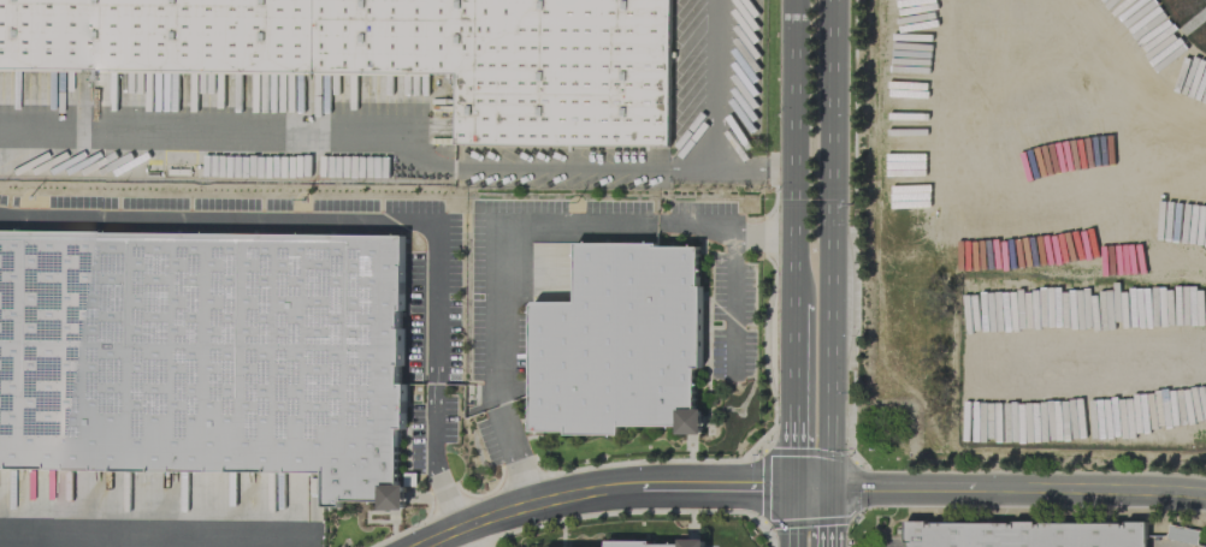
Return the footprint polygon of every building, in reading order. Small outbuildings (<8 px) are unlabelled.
[(455,72),(0,69),(0,0),(668,0),(667,145),(454,143),(455,72)] [(323,471),(0,468),(0,231),(402,236),(400,506),(321,506),(323,471)] [(574,242),(699,243),(698,426),(619,426),(617,434),(528,434),(530,301),(574,301),(574,242)] [(1145,522),(904,522),(904,546),(1145,546),(1145,522)] [(703,539),(678,538),(678,542),(604,542),(604,546),(703,546),(703,539)]
